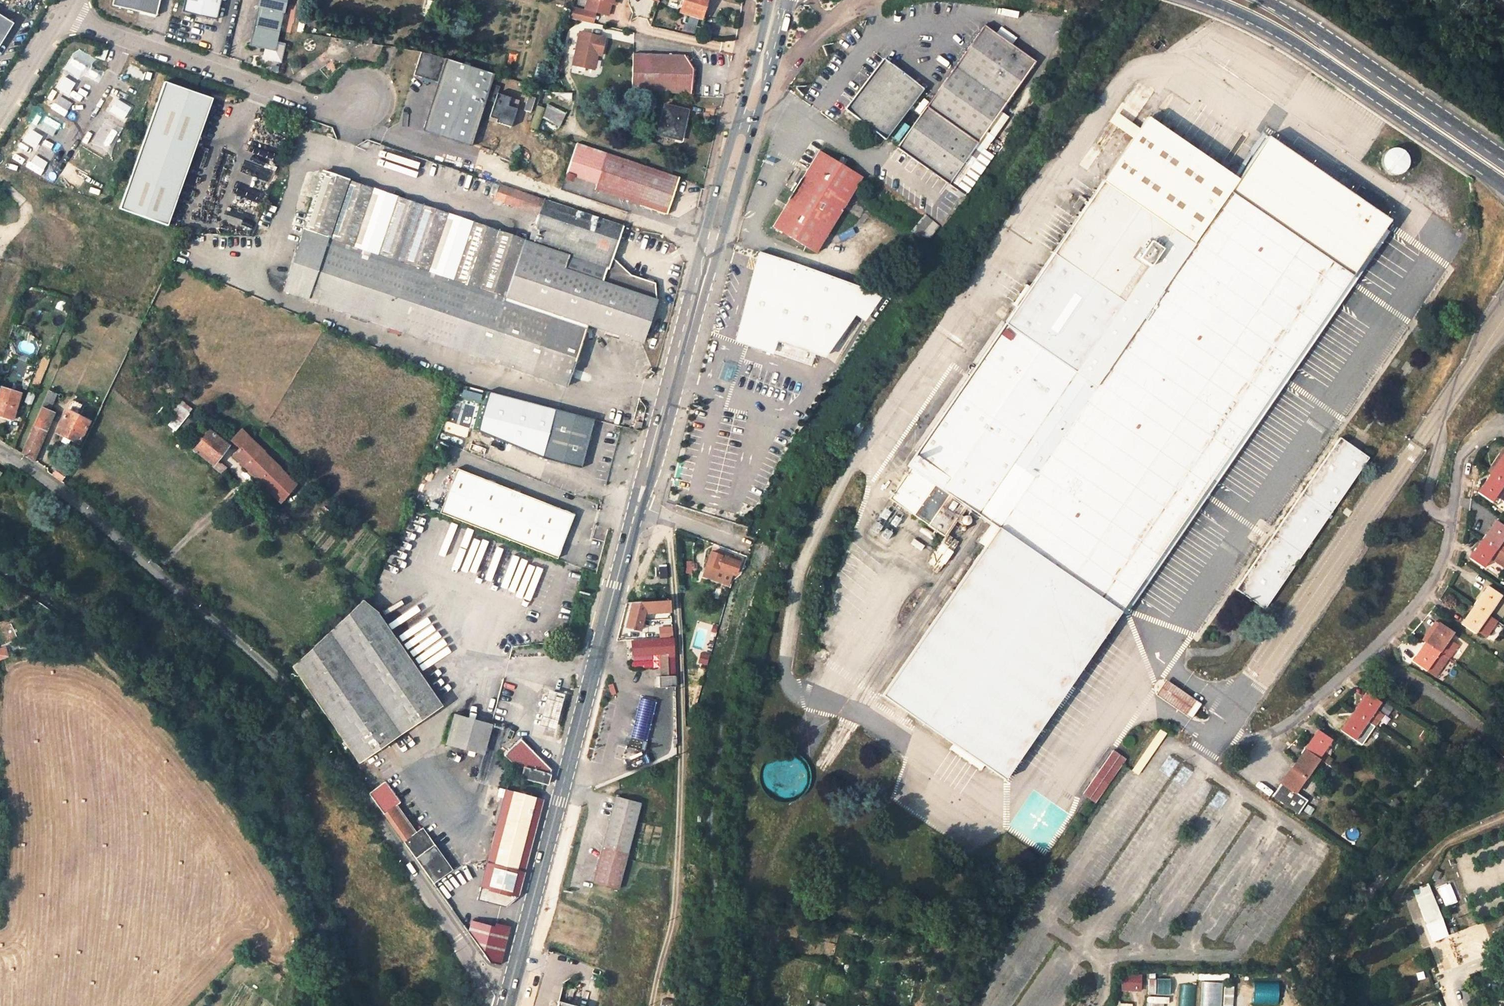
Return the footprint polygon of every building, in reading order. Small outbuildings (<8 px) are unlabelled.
[(112,5),(156,16),(160,0),(113,0),(112,5)] [(217,20),(221,0),(185,0),(182,12),(217,20)] [(250,45),(275,52),(286,0),(259,0),(250,45)] [(584,9),(605,15),(609,3),(610,3),(611,0),(586,0),(584,9)] [(679,14),(687,16),(684,25),(697,28),(705,0),(683,0),(679,14)] [(568,18),(591,24),(593,13),(571,7),(568,18)] [(0,15),(0,45),(13,23),(0,15)] [(950,75),(896,144),(945,182),(1036,63),(988,25),(951,74),(950,75)] [(604,38),(578,32),(571,65),(593,69),(596,55),(600,55),(604,38)] [(96,57),(104,60),(107,50),(99,47),(96,57)] [(434,80),(420,132),(469,145),(489,72),(419,53),(413,75),(434,80)] [(630,92),(689,95),(691,70),(683,57),(632,54),(630,92)] [(925,87),(922,85),(886,54),(846,102),(885,135),(925,87)] [(86,87),(93,71),(72,61),(64,77),(86,87)] [(57,88),(68,95),(75,84),(64,77),(57,88)] [(164,82),(120,208),(167,225),(211,99),(164,82)] [(517,100),(495,93),(497,87),(488,83),(482,101),(490,104),(484,119),(508,127),(517,100)] [(572,92),(548,91),(570,102),(572,92)] [(71,121),(78,108),(64,99),(56,113),(71,121)] [(111,109),(124,117),(129,108),(117,100),(111,109)] [(537,105),(522,149),(531,152),(546,109),(537,105)] [(682,124),(685,111),(663,106),(657,130),(675,135),(678,123),(682,124)] [(1134,137),(1140,129),(1116,112),(1110,121),(1134,137)] [(33,125),(55,141),(64,129),(42,113),(33,125)] [(1157,124),(1158,124),(1161,120),(1154,115),(1150,119),(1157,124)] [(115,136),(122,123),(108,116),(101,128),(115,136)] [(1239,182),(1236,180),(1229,175),(1226,173),(1221,169),(1220,168),(1214,164),(1207,159),(1205,158),(1198,152),(1189,147),(1182,142),(1180,140),(1173,135),(1168,131),(1163,128),(1161,126),(1158,124),(1157,124),(1150,119),(1148,118),(1140,129),(1134,137),(1103,182),(1096,193),(943,410),(933,403),(924,416),(934,423),(907,461),(932,479),(911,509),(943,531),(963,502),(977,511),(988,518),(997,524),(881,689),(1002,774),(1388,224),(1267,141),(1239,182)] [(1163,128),(1168,131),(1171,127),(1164,122),(1161,126),(1163,128)] [(24,141),(35,148),(42,137),(31,130),(24,141)] [(1173,135),(1180,140),(1183,135),(1176,130),(1173,135)] [(1186,137),(1182,142),(1189,147),(1193,142),(1186,137)] [(472,187),(476,176),(369,139),(362,159),(423,180),(426,171),(472,187)] [(1375,161),(1392,178),(1409,160),(1392,144),(1375,161)] [(810,252),(859,174),(817,147),(768,225),(810,252)] [(1201,148),(1198,152),(1205,158),(1208,153),(1201,148)] [(260,150),(258,154),(270,160),(272,155),(260,150)] [(37,175),(45,163),(32,154),(23,166),(37,175)] [(678,180),(606,155),(594,189),(665,214),(678,180)] [(1211,155),(1207,159),(1214,164),(1218,160),(1211,155)] [(1223,163),(1220,168),(1221,169),(1226,173),(1230,168),(1223,163)] [(498,183),(493,201),(501,204),(498,213),(533,225),(529,241),(308,166),(299,194),(303,195),(294,222),(303,226),(283,291),(567,385),(589,324),(640,341),(642,338),(655,300),(654,283),(630,274),(612,254),(622,225),(542,198),(498,183)] [(1232,170),(1229,175),(1236,180),(1239,175),(1232,170)] [(498,183),(476,176),(470,193),(493,201),(498,183)] [(1087,187),(1096,193),(1103,182),(1095,176),(1087,187)] [(1370,189),(1361,202),(1377,213),(1386,200),(1370,189)] [(1078,209),(1086,198),(1081,195),(1073,206),(1078,209)] [(918,210),(908,224),(906,226),(921,238),(933,222),(918,210)] [(881,294),(757,251),(731,341),(770,353),(771,351),(810,365),(814,353),(822,356),(853,316),(861,322),(881,294)] [(61,311),(64,301),(57,299),(54,309),(61,311)] [(39,384),(48,361),(42,359),(34,382),(39,384)] [(0,390),(0,414),(13,418),(21,393),(1,387),(0,390)] [(49,390),(22,454),(33,462),(54,413),(49,411),(56,393),(49,390)] [(164,424),(172,431),(191,409),(179,399),(168,410),(173,415),(164,424)] [(544,457),(580,467),(593,418),(549,407),(546,420),(553,422),(544,457)] [(77,443),(88,423),(66,411),(56,432),(63,436),(61,441),(68,445),(70,440),(77,443)] [(860,419),(855,426),(861,429),(865,423),(860,419)] [(187,446),(222,474),(227,467),(217,458),(228,444),(204,425),(187,446)] [(851,444),(861,429),(855,426),(845,439),(851,444)] [(239,448),(232,455),(281,502),(297,485),(241,428),(231,439),(239,448)] [(1261,610),(1366,459),(1337,439),(1232,589),(1261,610)] [(1503,483),(1503,448),(1501,452),(1503,454),(1491,474),(1503,483)] [(1501,452),(1488,472),(1491,474),(1503,454),(1501,452)] [(52,474),(60,480),(66,471),(57,465),(52,474)] [(441,512),(557,558),(575,514),(457,467),(441,512)] [(1491,474),(1478,492),(1492,502),(1503,484),(1503,483),(1491,474)] [(882,540),(902,516),(889,505),(868,529),(882,540)] [(1496,548),(1503,537),(1503,527),(1495,521),(1482,539),(1496,548)] [(1483,567),(1490,557),(1503,567),(1503,554),(1496,548),(1482,539),(1469,558),(1483,567)] [(910,546),(920,550),(922,544),(912,540),(910,546)] [(937,571),(951,552),(939,544),(925,562),(937,571)] [(717,568),(734,574),(738,563),(739,559),(732,557),(728,555),(727,558),(722,556),(723,554),(719,553),(718,555),(715,554),(717,548),(712,547),(706,564),(702,575),(714,580),(717,568)] [(1473,605),(1486,614),(1499,595),(1486,586),(1473,605)] [(644,601),(646,601),(654,601),(658,601),(657,588),(643,589),(644,601)] [(363,598),(292,665),(358,761),(433,694),(380,613),(379,611),(363,598)] [(669,600),(658,601),(654,601),(654,612),(670,611),(669,600)] [(640,630),(643,614),(646,601),(644,601),(632,602),(625,627),(640,630)] [(646,601),(643,614),(654,612),(654,601),(646,601)] [(1486,614),(1473,605),(1461,623),(1474,632),(1476,629),(1485,635),(1495,620),(1486,614)] [(714,633),(710,632),(711,624),(696,622),(692,649),(712,651),(714,633)] [(1438,623),(1425,642),(1438,651),(1447,637),(1456,643),(1460,638),(1451,632),(1438,623)] [(659,630),(659,637),(672,637),(671,629),(659,630)] [(674,686),(671,638),(631,641),(632,654),(667,653),(669,677),(659,677),(659,688),(674,686)] [(1425,670),(1438,651),(1425,642),(1412,661),(1425,670)] [(707,666),(708,654),(699,653),(697,665),(707,666)] [(1159,689),(1176,701),(1185,707),(1186,705),(1193,710),(1198,703),(1165,680),(1159,689)] [(542,689),(535,726),(554,729),(560,693),(542,689)] [(1366,692),(1353,711),(1368,721),(1375,726),(1383,715),(1376,709),(1381,703),(1366,692)] [(638,698),(629,736),(645,740),(655,702),(638,698)] [(1189,716),(1193,710),(1186,705),(1185,707),(1176,701),(1173,704),(1189,716)] [(1386,716),(1392,709),(1385,703),(1379,711),(1386,716)] [(1355,740),(1368,721),(1353,711),(1340,730),(1355,740)] [(454,743),(446,741),(445,744),(481,753),(490,724),(454,714),(451,723),(459,726),(454,743)] [(459,726),(451,723),(446,741),(454,743),(459,726)] [(1129,766),(1134,770),(1163,730),(1157,726),(1129,766)] [(1317,730),(1305,748),(1318,757),(1327,763),(1331,757),(1322,751),(1330,739),(1317,730)] [(522,777),(547,783),(551,768),(520,738),(503,755),(514,766),(522,765),(520,775),(522,777)] [(1092,798),(1123,755),(1110,746),(1080,789),(1092,798)] [(1296,761),(1282,782),(1297,792),(1299,789),(1297,788),(1318,757),(1305,748),(1296,761)] [(630,766),(642,763),(639,752),(627,756),(630,766)] [(774,801),(785,804),(795,802),(804,795),(810,786),(811,775),(808,765),(801,756),(791,752),(780,752),(770,756),(762,764),(759,774),(760,785),(765,795),(774,801)] [(384,814),(438,890),(454,877),(420,828),(414,832),(395,806),(399,803),(385,781),(369,793),(384,814)] [(1296,793),(1297,792),(1282,782),(1273,794),(1273,796),(1298,813),(1299,813),(1307,800),(1296,793)] [(506,894),(517,897),(543,798),(504,788),(475,898),(503,906),(506,894)] [(618,889),(640,803),(615,797),(593,883),(618,889)] [(1413,890),(1432,940),(1446,935),(1426,883),(1418,886),(1419,888),(1413,890)] [(506,894),(503,906),(513,909),(517,897),(506,894)] [(482,922),(508,929),(513,909),(503,906),(475,898),(470,920),(474,926),(476,924),(478,926),(481,925),(482,922)] [(499,964),(508,929),(482,922),(481,925),(478,926),(476,924),(474,926),(470,920),(463,925),(490,962),(499,964)] [(1120,975),(1119,990),(1140,990),(1140,975),(1120,975)] [(1146,978),(1146,995),(1167,995),(1168,979),(1146,978)] [(1231,983),(1197,982),(1197,1005),(1231,1005),(1231,983)] [(1276,1004),(1276,982),(1251,982),(1251,1004),(1276,1004)] [(1177,1005),(1192,1005),(1193,984),(1177,984),(1177,1005)] [(1167,996),(1144,996),(1144,1005),(1160,1005),(1160,1004),(1167,1004),(1167,996)]
